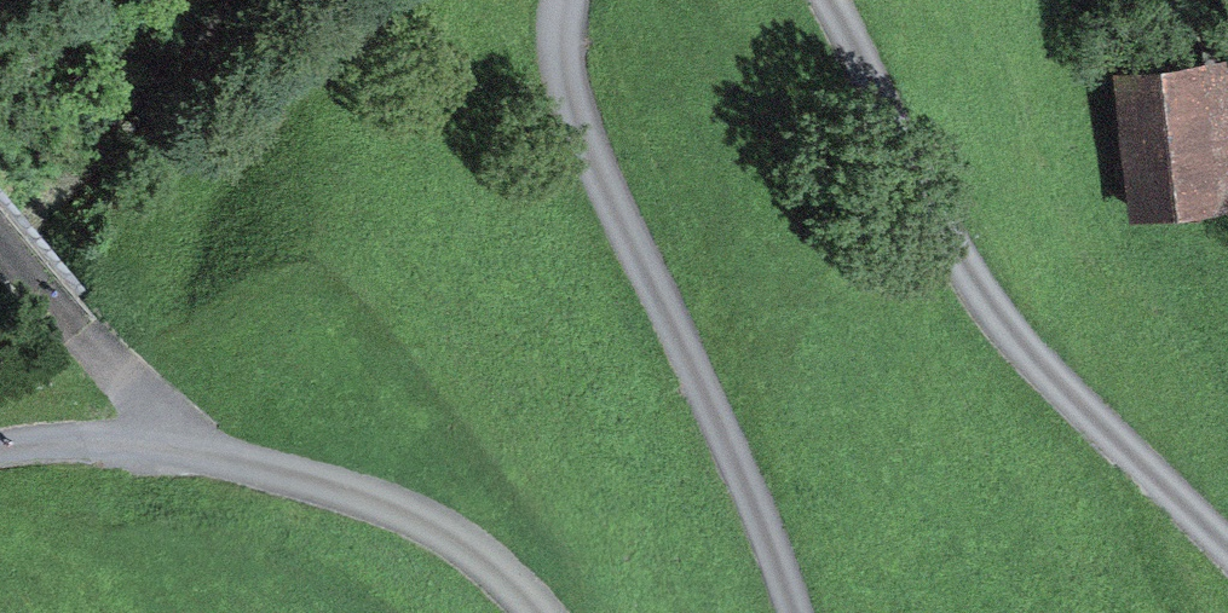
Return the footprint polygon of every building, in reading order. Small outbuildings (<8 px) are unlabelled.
[(1134,203),(1227,194),(1227,109),(1224,63),(1122,72),(1134,203)]
